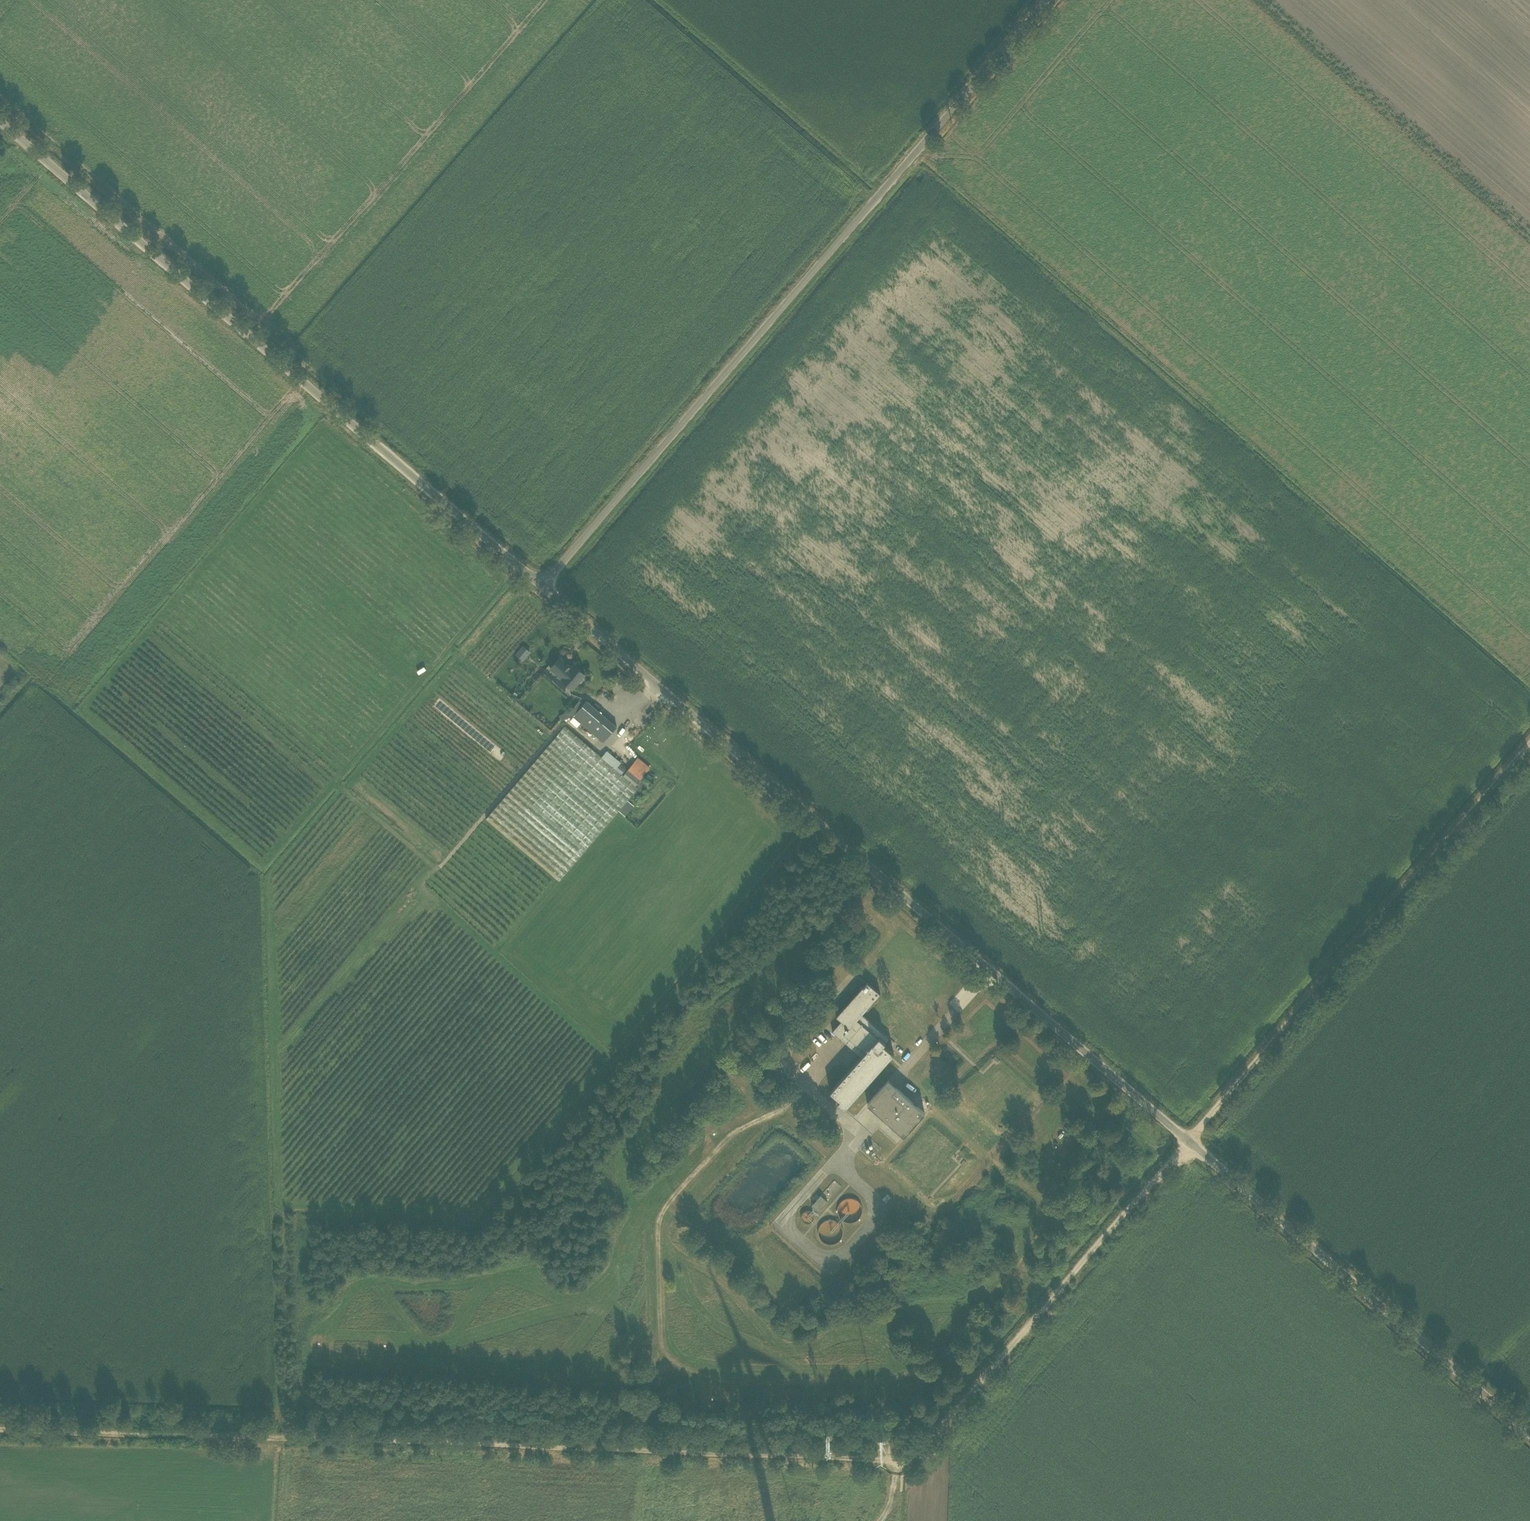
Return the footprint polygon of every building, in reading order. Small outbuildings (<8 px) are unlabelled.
[(531,651),(522,644),(515,653),(523,660),(531,651)] [(560,657),(553,665),(550,668),(562,678),(562,679),(573,688),(578,682),(581,682),(584,679),(583,676),(585,674),(574,665),(572,667),(567,663),(560,657)] [(581,722),(604,742),(610,734),(617,726),(588,702),(586,700),(583,704),(579,700),(569,712),(573,716),(581,722)] [(565,725),(486,818),(559,880),(638,787),(565,725)] [(832,1031),(858,1053),(861,1056),(830,1091),(836,1096),(834,1099),(845,1108),(887,1061),(894,1053),(883,1044),(885,1042),(885,1043),(890,1038),(862,1014),(880,993),(867,981),(860,989),(836,1016),(841,1020),(832,1031)] [(888,1080),(868,1103),(904,1135),(925,1112),(888,1080)] [(834,1180),(824,1192),(830,1197),(840,1185),(834,1180)] [(828,1201),(821,1195),(812,1205),(819,1211),(828,1201)] [(845,1195),(837,1210),(853,1219),(861,1203),(845,1195)]
